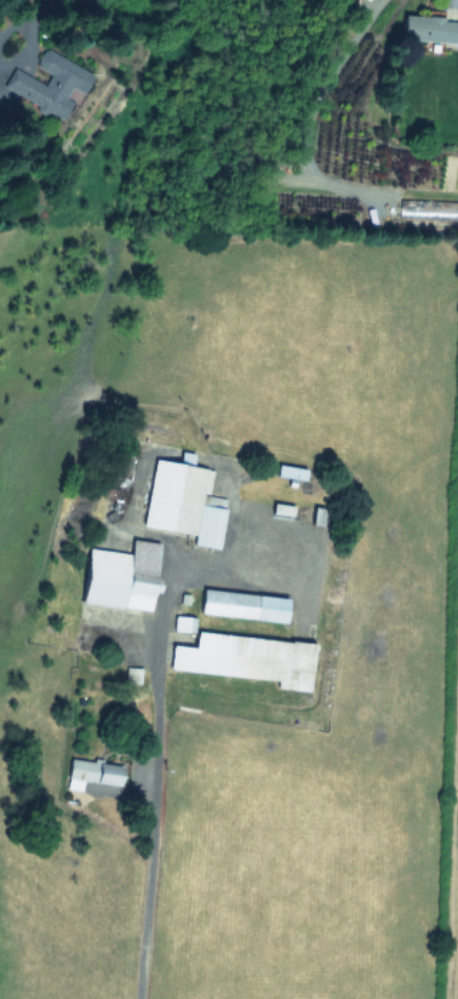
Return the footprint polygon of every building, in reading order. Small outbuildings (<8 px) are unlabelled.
[(403,15),(402,40),(457,43),(457,18),(403,15)] [(2,88),(52,116),(62,118),(71,102),(65,99),(67,88),(83,92),(88,82),(90,74),(47,49),(43,48),(36,61),(34,67),(44,73),(43,78),(25,74),(18,71),(12,69),(2,88)] [(457,220),(457,201),(399,201),(399,220),(457,220)] [(153,460),(143,526),(194,535),(193,545),(218,549),(226,498),(208,495),(213,469),(192,466),(194,454),(181,452),(179,464),(153,460)] [(276,475),(304,480),(306,470),(278,464),(276,475)] [(159,543),(131,540),(130,553),(88,549),(82,603),(152,611),(159,543)] [(288,597),(202,589),(200,614),(285,622),(288,597)] [(194,631),(194,616),(174,616),(174,631),(194,631)] [(196,632),(195,647),(172,645),(170,670),(298,683),(302,642),(196,632)] [(139,667),(125,667),(125,684),(139,684),(139,667)] [(81,783),(120,787),(122,765),(69,760),(66,789),(81,791),(81,783)]
